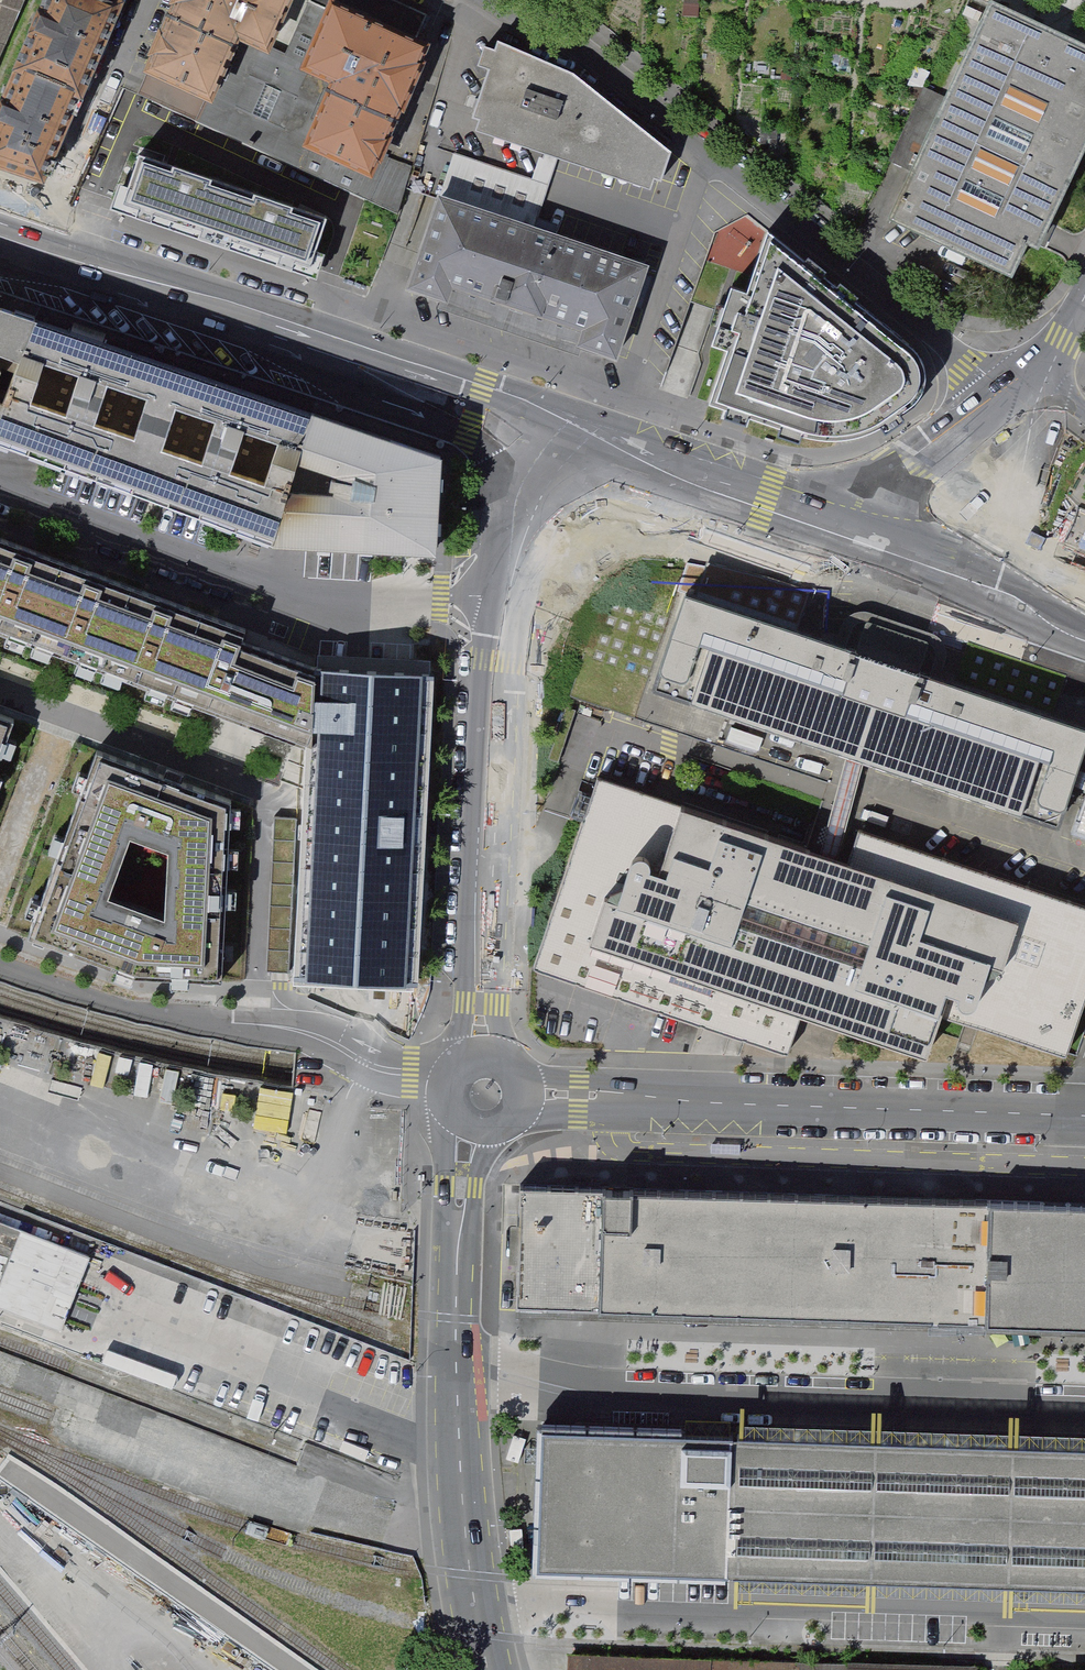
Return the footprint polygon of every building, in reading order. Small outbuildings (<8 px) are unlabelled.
[(0,124),(0,160),(54,182),(71,141),(129,0),(51,0),(0,124)] [(22,0),(0,0),(0,59),(22,0)] [(148,79),(209,105),(236,42),(268,56),(292,0),(182,0),(162,48),(148,79)] [(341,3),(310,74),(338,86),(309,154),(371,180),(383,153),(387,144),(413,85),(431,42),(341,3)] [(993,4),(893,218),(1011,273),(1026,242),(1037,247),(1084,144),(1084,46),(993,4)] [(417,167),(383,153),(371,180),(309,154),(338,86),(310,74),(268,56),(236,42),(209,105),(148,79),(140,96),(400,217),(417,167)] [(575,78),(497,44),(494,54),(484,50),(477,71),(487,74),(472,121),(479,123),(476,132),(544,154),(558,159),(651,190),(653,183),(660,185),(670,155),(575,78)] [(122,203),(219,237),(236,183),(140,150),(122,203)] [(458,150),(442,197),(537,230),(558,159),(544,154),(536,176),(458,150)] [(236,183),(219,237),(316,270),(334,217),(236,183)] [(537,230),(442,197),(410,291),(617,361),(649,268),(537,230)] [(730,269),(687,398),(795,435),(835,452),(885,437),(905,420),(919,401),(922,371),(914,352),(749,213),(730,269)] [(23,361),(39,318),(0,305),(0,353),(23,361)] [(130,490),(176,362),(39,318),(23,361),(6,402),(0,416),(0,440),(130,490)] [(130,490),(275,545),(291,494),(299,466),(317,408),(176,362),(130,490)] [(337,497),(291,494),(275,545),(440,553),(448,447),(317,408),(299,466),(339,480),(337,497)] [(318,750),(322,676),(243,651),(248,639),(0,546),(0,630),(318,750)] [(685,561),(682,582),(732,590),(735,569),(685,561)] [(692,588),(657,688),(861,756),(1059,823),(1075,777),(1084,781),(1084,712),(692,588)] [(318,750),(306,979),(355,982),(418,985),(426,834),(433,682),(322,676),(318,750)] [(15,722),(0,717),(0,762),(15,722)] [(30,942),(138,981),(222,987),(222,978),(233,805),(99,755),(32,937),(30,942)] [(603,772),(537,968),(792,1056),(807,1016),(923,1057),(937,1017),(1068,1057),(1084,1006),(1084,902),(863,830),(854,858),(833,851),(603,772)] [(274,818),(266,971),(279,972),(289,973),(297,819),(274,818)] [(254,1086),(252,1133),(298,1135),(300,1088),(254,1086)] [(740,1145),(711,1144),(711,1153),(740,1154),(740,1145)] [(991,1198),(513,1182),(510,1301),(987,1317),(991,1198)] [(991,1198),(987,1317),(1084,1319),(1084,1202),(991,1198)] [(0,1222),(0,1305),(94,1343),(112,1306),(79,1293),(93,1259),(0,1222)] [(536,1422),(532,1568),(724,1574),(1084,1586),(1084,1439),(729,1428),(536,1422)] [(710,1660),(571,1655),(570,1669),(709,1669),(710,1660)] [(799,1664),(710,1660),(709,1669),(799,1669),(799,1664)]
